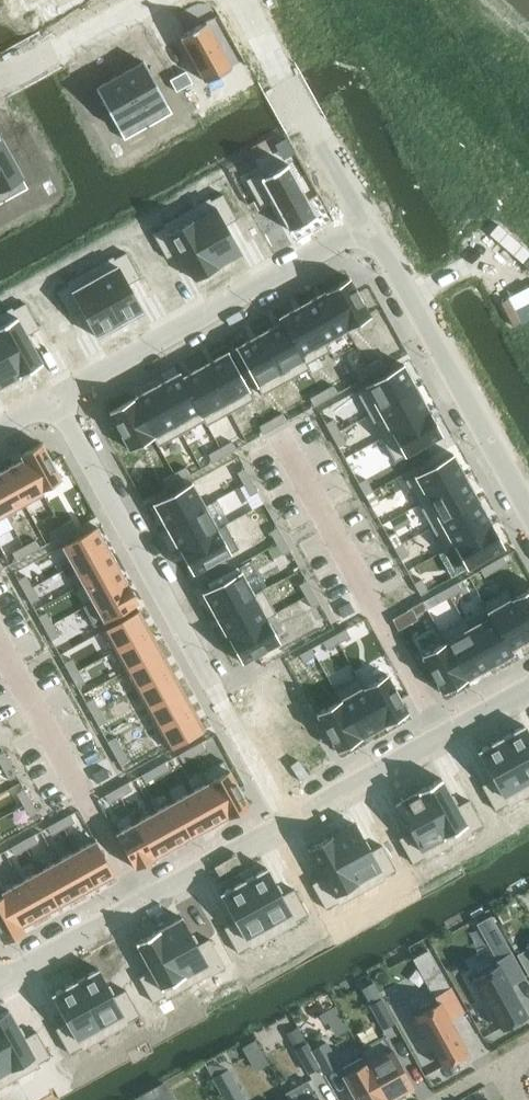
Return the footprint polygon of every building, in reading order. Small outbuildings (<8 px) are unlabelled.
[(27,12),(38,6),(46,20),(83,0),(20,0),(27,12)] [(206,22),(180,36),(205,82),(231,67),(206,22)] [(144,64),(121,77),(145,120),(168,107),(144,64)] [(185,71),(169,80),(176,92),(192,83),(185,71)] [(121,77),(96,91),(120,134),(145,120),(121,77)] [(0,141),(0,190),(21,178),(0,141)] [(120,144),(110,149),(116,160),(126,155),(120,144)] [(259,172),(246,180),(260,204),(272,198),(290,231),(316,216),(288,165),(287,163),(285,164),(262,177),(259,172)] [(50,181),(41,186),(47,198),(57,192),(50,181)] [(209,198),(186,211),(217,266),(240,254),(224,225),(236,219),(223,194),(210,201),(209,198)] [(165,226),(152,233),(166,257),(178,251),(194,279),(217,266),(186,211),(163,223),(165,226)] [(112,257),(89,269),(120,325),(143,312),(127,284),(140,277),(126,252),(114,259),(112,257)] [(68,284),(56,291),(70,316),(82,309),(97,337),(120,325),(89,269),(67,282),(68,284)] [(350,278),(326,291),(347,329),(371,316),(350,278)] [(326,291),(303,303),(325,341),(347,329),(326,291)] [(0,313),(0,341),(18,376),(19,376),(42,363),(27,334),(39,328),(25,303),(13,310),(11,307),(0,313)] [(303,303),(280,316),(308,368),(309,368),(307,363),(330,350),(325,341),(303,303)] [(281,321),(259,334),(285,381),(308,368),(280,316),(279,317),(281,321)] [(259,334),(235,347),(262,394),(285,381),(259,334)] [(18,376),(0,341),(0,386),(18,376)] [(228,351),(204,365),(230,412),(254,398),(228,351)] [(379,359),(367,366),(371,373),(383,367),(379,359)] [(403,364),(356,390),(369,414),(416,388),(403,364)] [(179,372),(178,373),(207,424),(230,412),(204,365),(182,377),(179,372)] [(367,366),(355,372),(360,380),(371,373),(367,366)] [(178,373),(155,385),(181,433),(204,420),(206,425),(207,424),(178,373)] [(155,385),(133,398),(159,445),(181,433),(155,385)] [(332,385),(321,391),(325,399),(337,392),(332,385)] [(416,388),(369,414),(381,435),(405,422),(428,409),(416,388)] [(321,391),(309,398),(314,405),(325,399),(321,391)] [(133,398),(108,411),(129,449),(152,437),(158,446),(159,445),(133,398)] [(405,422),(381,435),(395,461),(442,434),(428,409),(405,422)] [(282,413),(270,419),(275,427),(286,421),(282,413)] [(270,419),(259,426),(263,433),(275,427),(270,419)] [(333,419),(325,423),(331,434),(339,430),(333,419)] [(339,430),(331,434),(338,446),(346,442),(339,430)] [(231,441),(220,447),(224,455),(235,449),(231,441)] [(39,444),(21,454),(23,458),(40,490),(59,480),(39,444)] [(220,447),(208,454),(212,461),(224,455),(220,447)] [(453,453),(405,480),(418,503),(466,477),(453,453)] [(23,458),(4,468),(24,503),(31,499),(42,493),(40,490),(23,458)] [(185,466),(174,473),(178,480),(190,474),(185,466)] [(0,470),(0,503),(5,513),(17,507),(24,503),(4,468),(0,470)] [(244,468),(237,472),(244,484),(251,480),(244,468)] [(174,473),(162,479),(166,487),(178,480),(174,473)] [(466,477),(418,503),(431,526),(479,501),(466,477)] [(366,479),(358,483),(364,494),(372,490),(366,479)] [(251,480),(244,484),(249,495),(257,491),(251,480)] [(191,482),(153,502),(167,527),(205,506),(191,482)] [(372,490),(364,494),(371,506),(379,502),(372,490)] [(479,501),(431,526),(444,550),(491,523),(479,501)] [(205,506),(167,527),(179,549),(217,528),(205,506)] [(72,519),(60,525),(64,533),(76,527),(72,519)] [(491,523),(444,550),(454,545),(466,568),(505,547),(491,523)] [(217,528),(179,549),(192,573),(208,564),(213,572),(227,564),(223,556),(238,548),(225,524),(217,528)] [(60,525),(49,532),(53,539),(64,533),(60,525)] [(97,526),(61,546),(72,565),(107,545),(97,526)] [(277,527),(269,531),(276,543),(284,538),(277,527)] [(395,531),(387,536),(394,547),(401,543),(395,531)] [(284,538),(276,543),(282,554),(290,550),(284,538)] [(35,539),(23,546),(28,553),(39,547),(35,539)] [(401,543),(394,547),(400,559),(408,555),(401,543)] [(107,545),(72,565),(82,583),(117,564),(107,545)] [(23,546),(12,552),(16,560),(28,553),(23,546)] [(503,556),(491,562),(496,570),(507,564),(503,556)] [(491,562),(480,569),(484,577),(496,570),(491,562)] [(117,564),(82,583),(92,602),(128,582),(117,564)] [(240,570),(202,591),(216,616),(263,589),(262,588),(253,593),(240,570)] [(25,575),(17,580),(24,591),(31,587),(25,575)] [(421,579),(414,583),(420,594),(428,590),(421,579)] [(307,580),(299,584),(305,595),(312,590),(307,580)] [(92,602),(83,607),(94,626),(103,621),(138,601),(128,582),(92,602)] [(457,582),(446,588),(450,596),(461,590),(457,582)] [(31,587),(24,591),(30,603),(38,598),(31,587)] [(446,588),(434,594),(438,602),(450,596),(446,588)] [(506,589),(528,631),(528,588),(512,598),(507,589),(506,589)] [(263,589),(216,616),(228,637),(275,611),(263,589)] [(482,602),(485,607),(483,608),(509,655),(513,653),(510,649),(528,638),(528,631),(506,589),(482,602)] [(312,590),(305,595),(312,607),(319,603),(312,590)] [(422,601),(411,607),(415,615),(426,609),(422,601)] [(483,608),(462,619),(489,666),(509,655),(483,608)] [(275,611),(228,637),(241,662),(280,641),(267,618),(276,613),(275,611)] [(45,612),(38,616),(44,628),(52,624),(45,612)] [(141,614),(106,634),(116,652),(151,633),(141,614)] [(462,619),(440,632),(466,679),(489,666),(462,619)] [(52,624),(44,628),(51,639),(58,635),(52,624)] [(345,628),(334,635),(338,643),(350,636),(345,628)] [(444,641),(421,654),(442,692),(466,679),(440,632),(439,632),(444,641)] [(151,633),(116,652),(126,671),(161,651),(151,633)] [(334,635),(322,641),(327,649),(338,643),(334,635)] [(311,647),(299,654),(304,662),(315,655),(311,647)] [(161,651),(126,671),(136,689),(171,669),(161,651)] [(73,661),(65,665),(71,677),(79,673),(73,661)] [(171,669),(136,689),(147,709),(182,689),(171,669)] [(79,673),(71,677),(78,688),(85,684),(79,673)] [(358,677),(357,677),(384,725),(408,711),(387,673),(364,686),(358,677)] [(357,677),(335,690),(361,737),(384,725),(357,677)] [(182,689),(147,709),(158,728),(193,709),(182,689)] [(339,700),(316,712),(337,751),(361,737),(335,690),(334,690),(339,700)] [(93,698),(85,702),(92,714),(99,709),(93,698)] [(99,709),(92,714),(98,725),(106,721),(99,709)] [(193,709),(158,728),(168,746),(203,727),(193,709)] [(501,737),(528,789),(528,734),(524,725),(501,737)] [(115,737),(107,741),(113,753),(121,748),(115,737)] [(478,750),(493,778),(481,785),(495,810),(507,803),(508,805),(528,794),(528,789),(501,737),(478,750)] [(200,742),(188,748),(192,756),(204,749),(200,742)] [(121,748),(113,753),(120,764),(127,760),(121,748)] [(188,748),(176,755),(181,762),(192,756),(188,748)] [(0,754),(0,763),(2,768),(10,763),(4,752),(0,754)] [(224,761),(203,772),(228,816),(248,805),(224,761)] [(163,762),(151,769),(155,776),(167,770),(163,762)] [(10,763),(2,768),(9,779),(16,775),(10,763)] [(151,769),(140,775),(144,783),(155,776),(151,769)] [(207,781),(190,791),(209,827),(228,816),(203,772),(202,772),(207,781)] [(418,790),(449,846),(472,833),(470,831),(482,824),(469,800),(457,806),(441,779),(442,779),(441,777),(439,778),(439,779),(418,790)] [(126,783),(114,789),(119,797),(130,790),(126,783)] [(24,789),(16,793),(23,804),(30,800),(24,789)] [(114,789),(103,795),(107,803),(119,797),(114,789)] [(397,802),(395,803),(396,805),(411,832),(399,838),(412,863),(424,856),(426,859),(449,846),(418,790),(417,791),(397,803),(397,802)] [(190,791),(171,801),(191,837),(209,827),(190,791)] [(30,800),(23,804),(29,816),(37,812),(30,800)] [(171,801),(153,812),(172,847),(191,837),(171,801)] [(153,812),(135,822),(154,857),(172,847),(153,812)] [(72,813),(60,819),(64,827),(76,820),(72,813)] [(60,819),(49,825),(53,833),(64,827),(60,819)] [(135,822),(115,832),(135,868),(154,857),(135,822)] [(354,823),(331,836),(362,891),(385,879),(383,876),(395,870),(382,845),(369,852),(354,823)] [(35,833),(23,839),(28,847),(39,841),(35,833)] [(331,836),(308,848),(324,877),(311,884),(325,908),(337,902),(339,904),(362,891),(331,836)] [(95,838),(76,848),(79,852),(96,884),(114,873),(97,842),(95,838)] [(23,839),(12,846),(16,853),(28,847),(23,839)] [(76,848),(58,859),(60,862),(78,894),(96,884),(79,852),(76,848)] [(58,859),(40,869),(59,904),(78,894),(60,862),(58,859)] [(266,867),(243,880),(274,935),(297,923),(295,920),(307,914),(294,889),(282,895),(266,867)] [(40,869),(21,879),(23,883),(41,914),(59,904),(40,869)] [(21,879),(3,889),(5,893),(22,924),(41,914),(23,883),(21,879)] [(243,880),(220,892),(236,921),(224,927),(237,952),(250,946),(251,948),(274,935),(243,880)] [(0,896),(0,927),(4,935),(6,938),(24,928),(22,924),(5,893),(0,896)] [(159,928),(158,929),(189,985),(210,973),(211,974),(225,967),(209,938),(197,945),(182,919),(182,918),(181,917),(180,918),(179,918),(159,929),(159,928)] [(137,941),(135,942),(136,943),(151,970),(139,977),(153,1002),(165,995),(166,998),(189,985),(158,929),(157,929),(157,930),(137,941)] [(517,954),(528,974),(528,973),(528,945),(527,946),(528,948),(517,954)] [(429,949),(414,957),(421,970),(436,962),(429,949)] [(476,981),(472,984),(481,1000),(485,997),(487,1001),(485,1001),(490,1010),(491,1009),(494,1013),(501,1028),(526,1014),(515,994),(517,993),(513,986),(512,987),(510,984),(524,976),(511,952),(472,974),(476,981)] [(97,968),(74,981),(105,1036),(108,1035),(128,1023),(127,1021),(139,1014),(125,990),(113,996),(97,968)] [(74,981),(51,993),(67,1022),(55,1028),(69,1053),(81,1046),(82,1049),(105,1036),(74,981)] [(417,1019),(412,1021),(421,1037),(425,1035),(427,1038),(426,1039),(431,1048),(432,1047),(442,1065),(467,1051),(456,1031),(457,1031),(454,1024),(452,1024),(449,1019),(450,1019),(463,1011),(450,987),(435,996),(436,998),(413,1012),(417,1019)] [(381,998),(369,1005),(382,1028),(394,1021),(381,998)] [(335,1004),(318,1013),(323,1023),(327,1021),(340,1014),(335,1004)] [(0,1014),(0,1049),(16,1078),(39,1065),(38,1063),(50,1056),(36,1031),(24,1038),(8,1009),(0,1014)] [(359,1048),(387,1099),(389,1099),(412,1087),(383,1035),(359,1048)] [(311,1050),(319,1066),(323,1073),(338,1065),(326,1042),(311,1050)] [(307,1043),(295,1049),(308,1072),(319,1066),(311,1050),(307,1043)] [(260,1045),(247,1053),(256,1070),(270,1062),(260,1045)] [(339,1069),(357,1099),(387,1099),(359,1048),(358,1049),(362,1056),(339,1069)] [(16,1078),(0,1049),(0,1087),(16,1078)] [(213,1077),(225,1099),(245,1099),(228,1069),(213,1077)] [(298,1099),(320,1099),(315,1091),(314,1091),(298,1099)]
